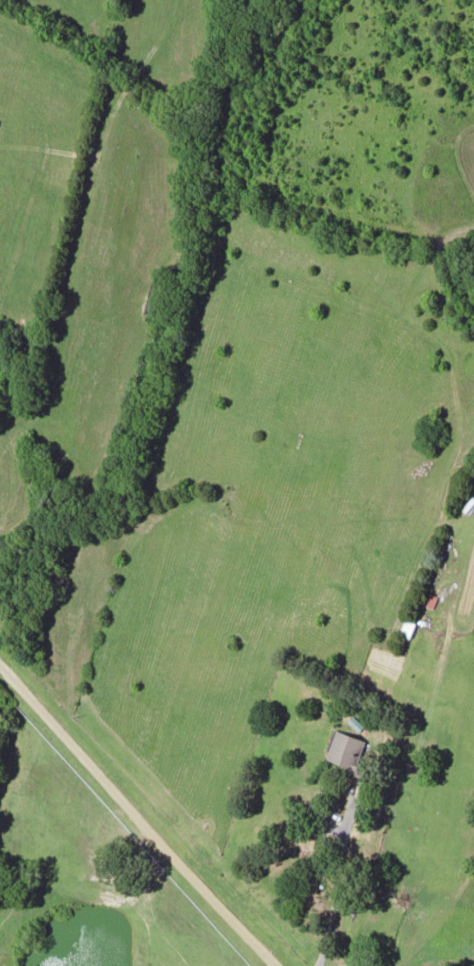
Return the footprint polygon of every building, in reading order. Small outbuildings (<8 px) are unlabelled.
[(413,622),(407,620),(403,630),(410,632),(413,622)] [(368,763),(359,760),(365,737),(332,728),(324,761),(365,772),(368,763)]
